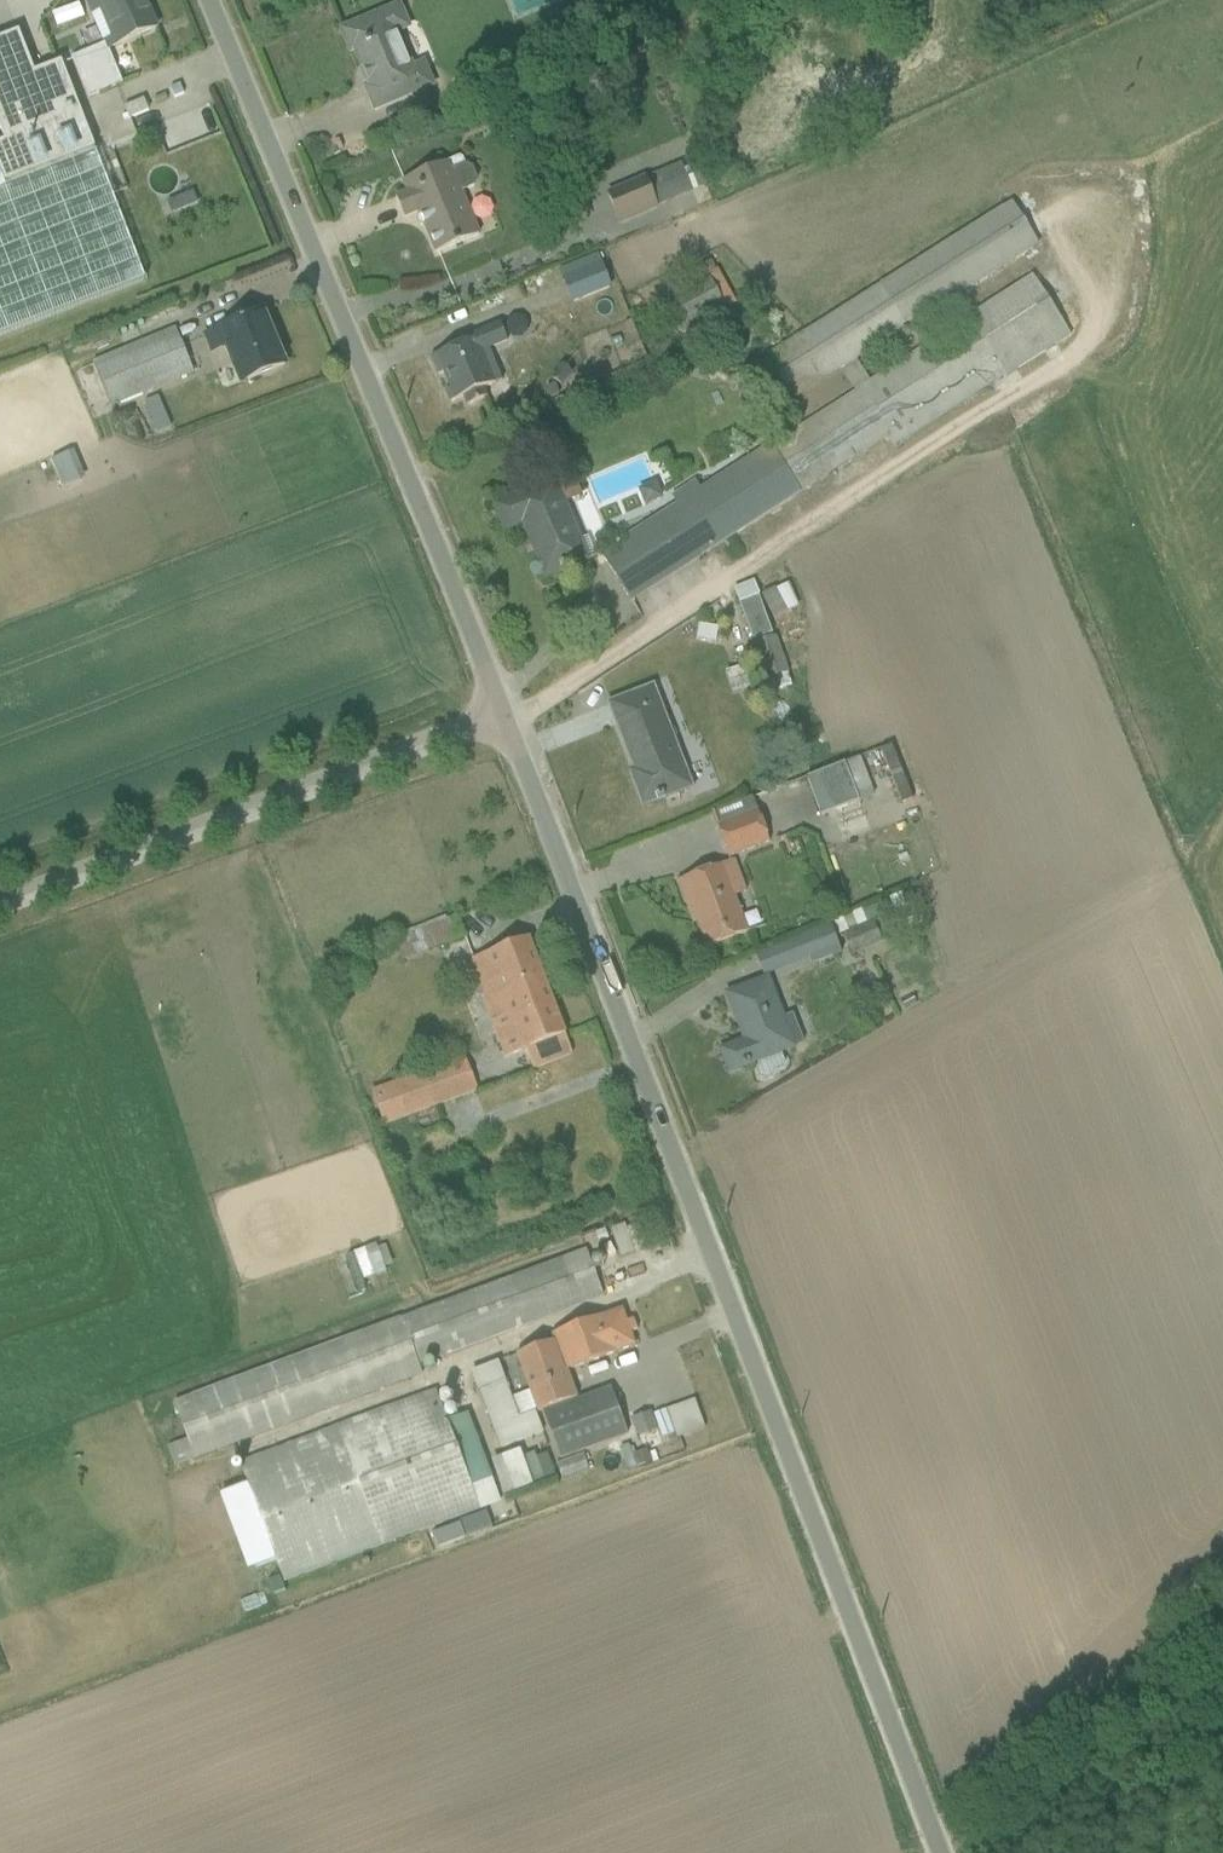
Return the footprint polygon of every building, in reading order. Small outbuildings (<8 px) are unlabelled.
[(123,84),(109,51),(157,30),(144,0),(84,0),(103,44),(72,58),(88,101),(123,84)] [(365,89),(374,111),(435,86),(425,61),(414,65),(400,34),(412,29),(402,5),(341,30),(350,53),(355,51),(370,87),(365,89)] [(61,62),(34,74),(20,33),(0,41),(0,130),(5,142),(0,144),(0,340),(146,284),(61,62)] [(436,254),(480,236),(462,193),(474,188),(477,180),(473,168),(465,166),(462,160),(459,159),(401,182),(406,194),(395,198),(403,218),(419,213),(436,254)] [(619,226),(658,210),(657,207),(704,188),(697,166),(684,172),(681,165),(645,179),(644,177),(607,191),(619,226)] [(194,193),(162,204),(169,216),(198,206),(194,193)] [(1072,338),(1032,277),(870,381),(857,361),(1037,244),(1011,203),(767,359),(793,402),(841,371),(855,392),(671,508),(671,507),(599,554),(630,604),(887,438),(894,448),(1072,338)] [(554,271),(568,304),(609,287),(595,253),(554,271)] [(682,335),(735,306),(712,262),(680,278),(684,285),(674,290),(671,283),(658,290),(682,335)] [(237,385),(286,366),(264,313),(202,339),(209,355),(224,351),(237,385)] [(507,343),(499,324),(470,336),(472,341),(430,359),(438,377),(443,374),(454,402),(463,398),(467,407),(488,398),(484,389),(502,381),(489,351),(507,343)] [(195,376),(176,328),(93,364),(111,410),(195,376)] [(526,396),(547,399),(549,378),(529,376),(526,396)] [(546,578),(589,560),(587,556),(594,554),(588,538),(581,540),(566,503),(582,497),(573,475),(495,507),(505,530),(523,522),(546,578)] [(733,588),(753,643),(772,636),(759,597),(760,597),(753,581),(733,588)] [(778,630),(791,623),(775,589),(762,595),(773,618),(772,619),(778,630)] [(777,637),(753,646),(768,689),(785,684),(782,677),(790,674),(777,637)] [(732,696),(755,689),(748,666),(725,673),(732,696)] [(643,807),(694,788),(656,688),(610,706),(639,782),(634,783),(643,807)] [(903,804),(913,800),(889,740),(879,744),(903,804)] [(805,779),(820,817),(875,796),(860,758),(805,779)] [(752,799),(712,814),(729,860),(770,845),(758,811),(756,811),(752,799)] [(689,902),(707,949),(749,933),(735,897),(747,892),(734,860),(677,883),(685,903),(689,902)] [(394,940),(401,964),(464,938),(455,916),(394,940)] [(776,945),(783,962),(841,941),(834,923),(776,945)] [(850,951),(878,943),(875,932),(847,940),(850,951)] [(532,1070),(572,1055),(528,940),(471,961),(486,1000),(482,1001),(504,1058),(525,1051),(532,1070)] [(795,1047),(803,1044),(792,1015),(784,1018),(770,980),(728,996),(745,1042),(722,1052),(730,1073),(758,1062),(760,1066),(757,1072),(759,1079),(765,1081),(771,1078),(773,1072),(783,1069),(785,1064),(782,1055),(796,1050),(795,1047)] [(465,1058),(370,1092),(383,1126),(477,1092),(465,1058)] [(620,1259),(646,1250),(638,1225),(626,1229),(624,1224),(610,1229),(620,1259)] [(354,1254),(363,1282),(375,1277),(380,1292),(391,1288),(385,1269),(392,1266),(385,1247),(378,1249),(377,1245),(354,1254)] [(587,1251),(172,1404),(186,1440),(166,1448),(174,1467),(194,1460),(194,1462),(423,1376),(418,1363),(603,1297),(587,1251)] [(553,1342),(564,1372),(567,1371),(635,1346),(630,1333),(637,1330),(635,1321),(626,1323),(621,1310),(551,1337),(553,1342)] [(567,1371),(564,1372),(553,1342),(515,1357),(536,1414),(577,1399),(567,1371)] [(471,1372),(499,1451),(543,1435),(535,1412),(518,1418),(498,1362),(471,1372)] [(560,1462),(628,1436),(610,1389),(541,1413),(560,1462)] [(436,1391),(240,1463),(247,1483),(222,1492),(251,1571),(247,1573),(250,1582),(271,1574),(268,1565),(276,1562),(283,1583),(499,1504),(466,1415),(447,1422),(436,1391)] [(676,1439),(705,1429),(694,1401),(666,1411),(665,1410),(652,1415),(651,1412),(631,1420),(637,1438),(644,1435),(649,1449),(661,1444),(656,1431),(658,1430),(662,1439),(674,1434),(676,1439)] [(628,1472),(651,1464),(646,1450),(632,1456),(628,1446),(618,1449),(628,1472)] [(504,1497),(555,1477),(546,1455),(536,1459),(534,1454),(523,1458),(519,1450),(490,1461),(504,1497)]
